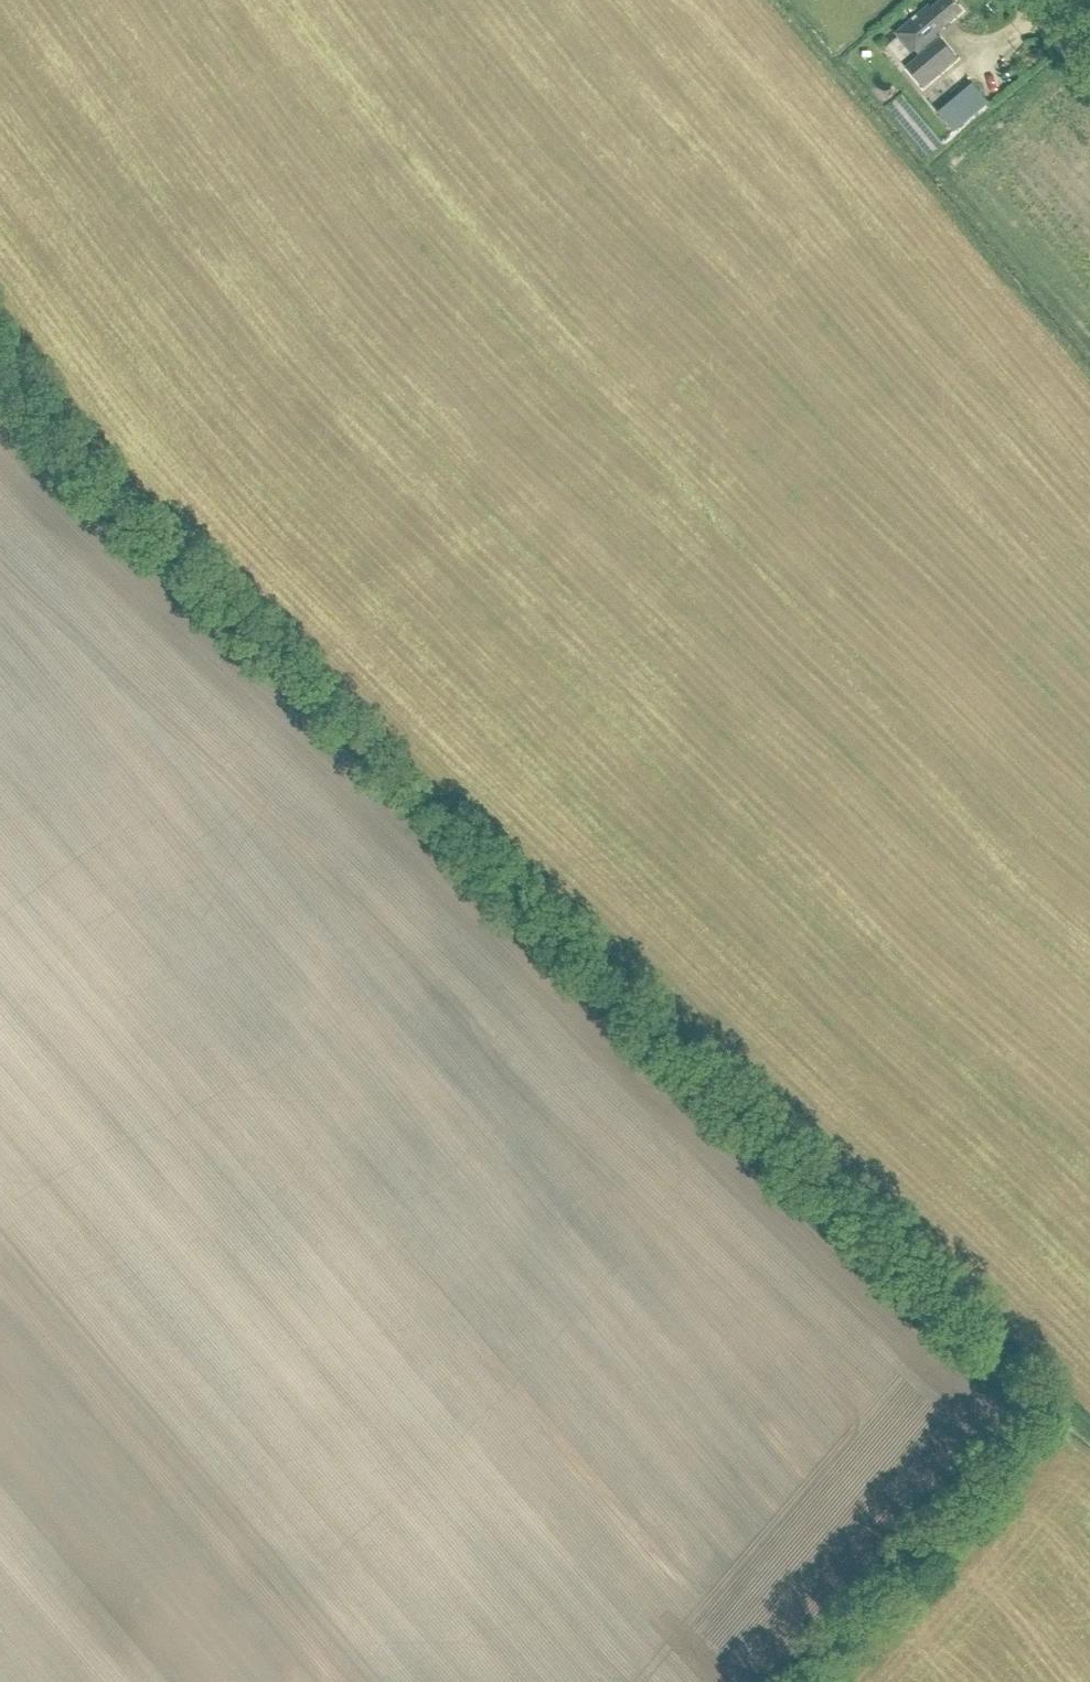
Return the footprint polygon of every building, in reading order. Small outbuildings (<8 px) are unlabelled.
[(954,0),(942,0),(932,8),(929,4),(896,33),(913,53),(916,51),(921,56),(907,68),(924,88),(958,59),(941,38),(940,39),(936,34),(964,11),(954,0)] [(988,102),(974,84),(939,113),(954,130),(988,102)]
